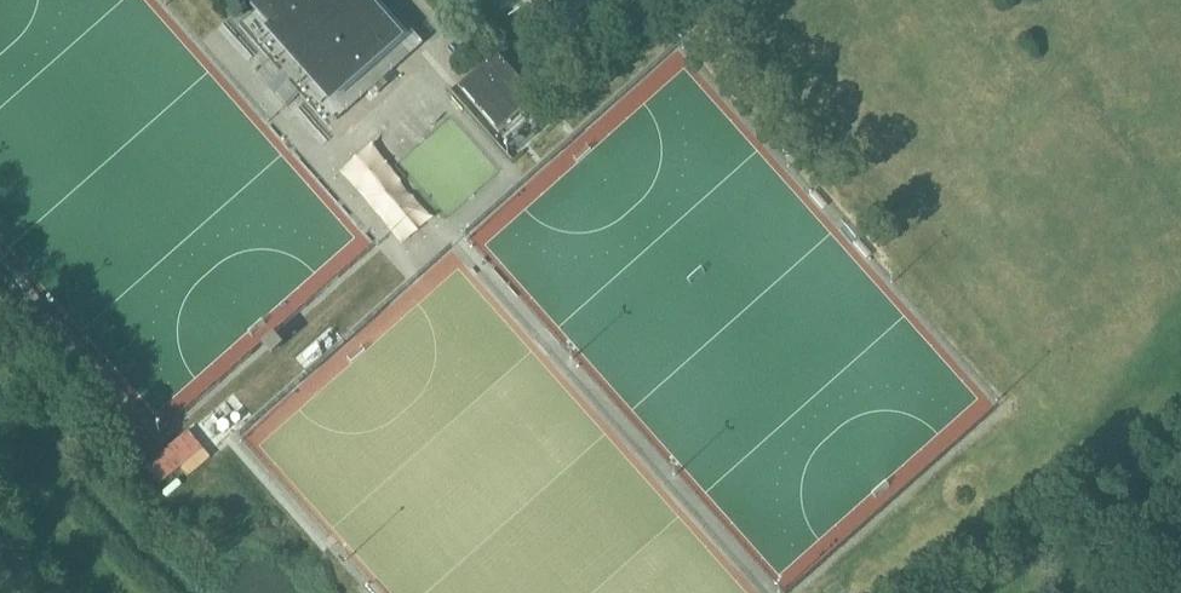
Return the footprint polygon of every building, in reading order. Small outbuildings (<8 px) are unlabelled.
[(250,6),(260,17),(271,30),(330,97),(398,37),(365,0),(257,0),(250,6)] [(501,130),(540,96),(500,52),(462,85),(501,130)]
